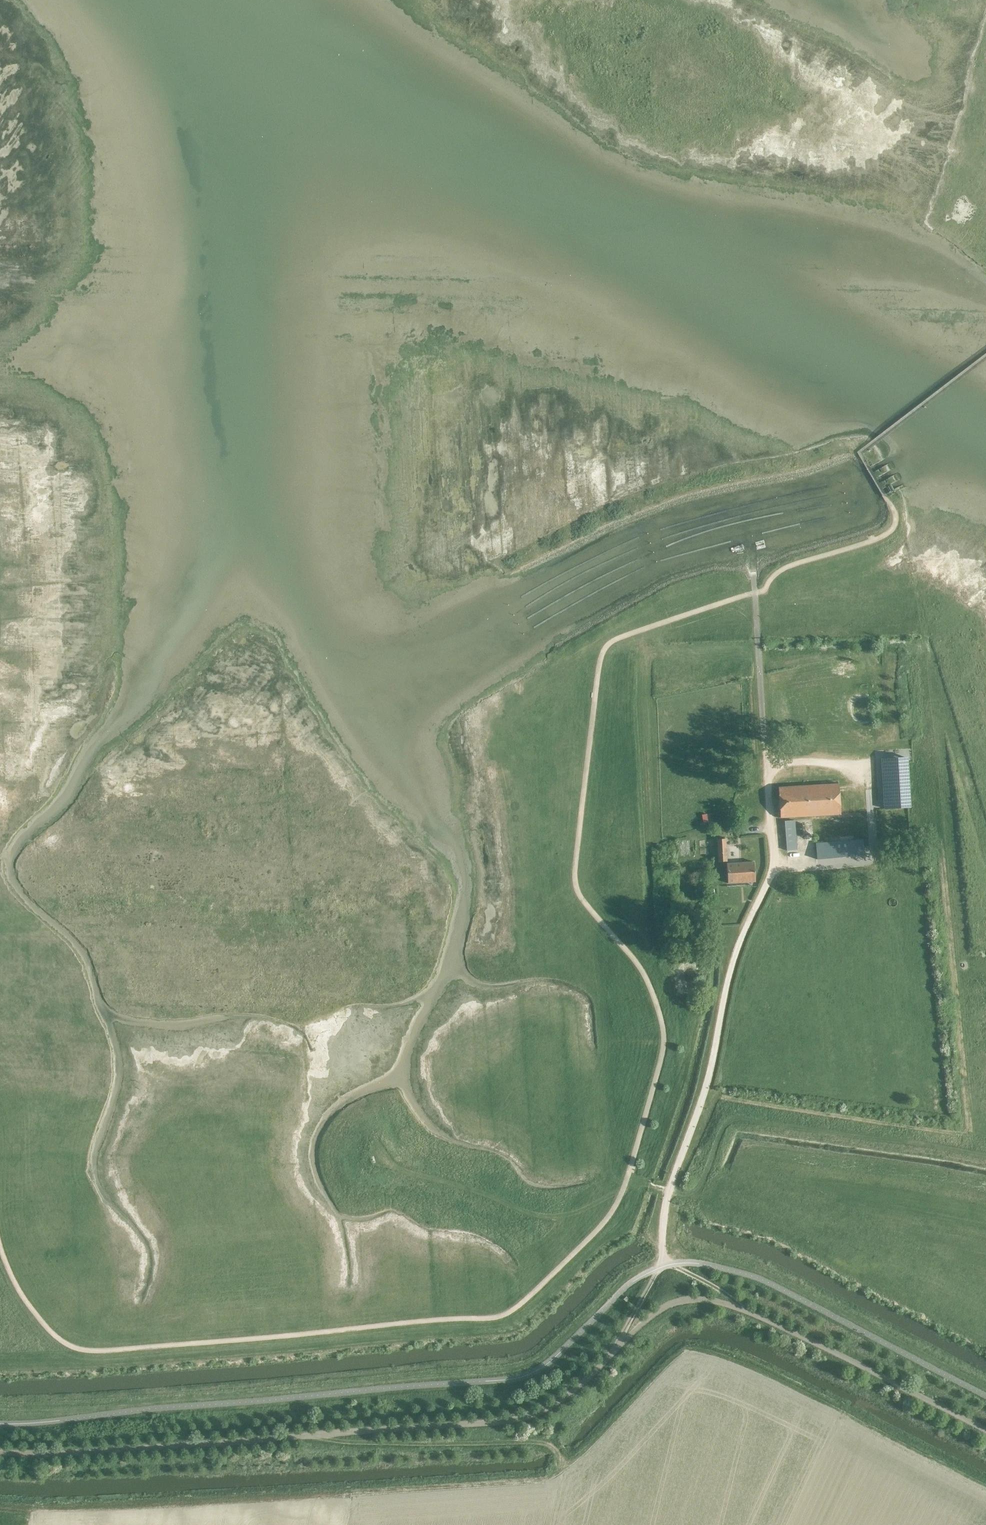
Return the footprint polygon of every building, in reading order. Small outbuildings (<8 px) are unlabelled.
[(905,759),(879,760),(882,810),(908,809),(905,759)] [(779,819),(839,815),(837,785),(777,789),(779,819)] [(794,820),(784,821),(786,851),(796,850),(794,820)] [(718,862),(725,862),(724,839),(721,839),(721,840),(717,840),(718,862)] [(816,860),(863,856),(862,841),(815,845),(816,860)] [(736,864),(725,865),(727,884),(754,882),(753,863),(742,863),(736,864)]
